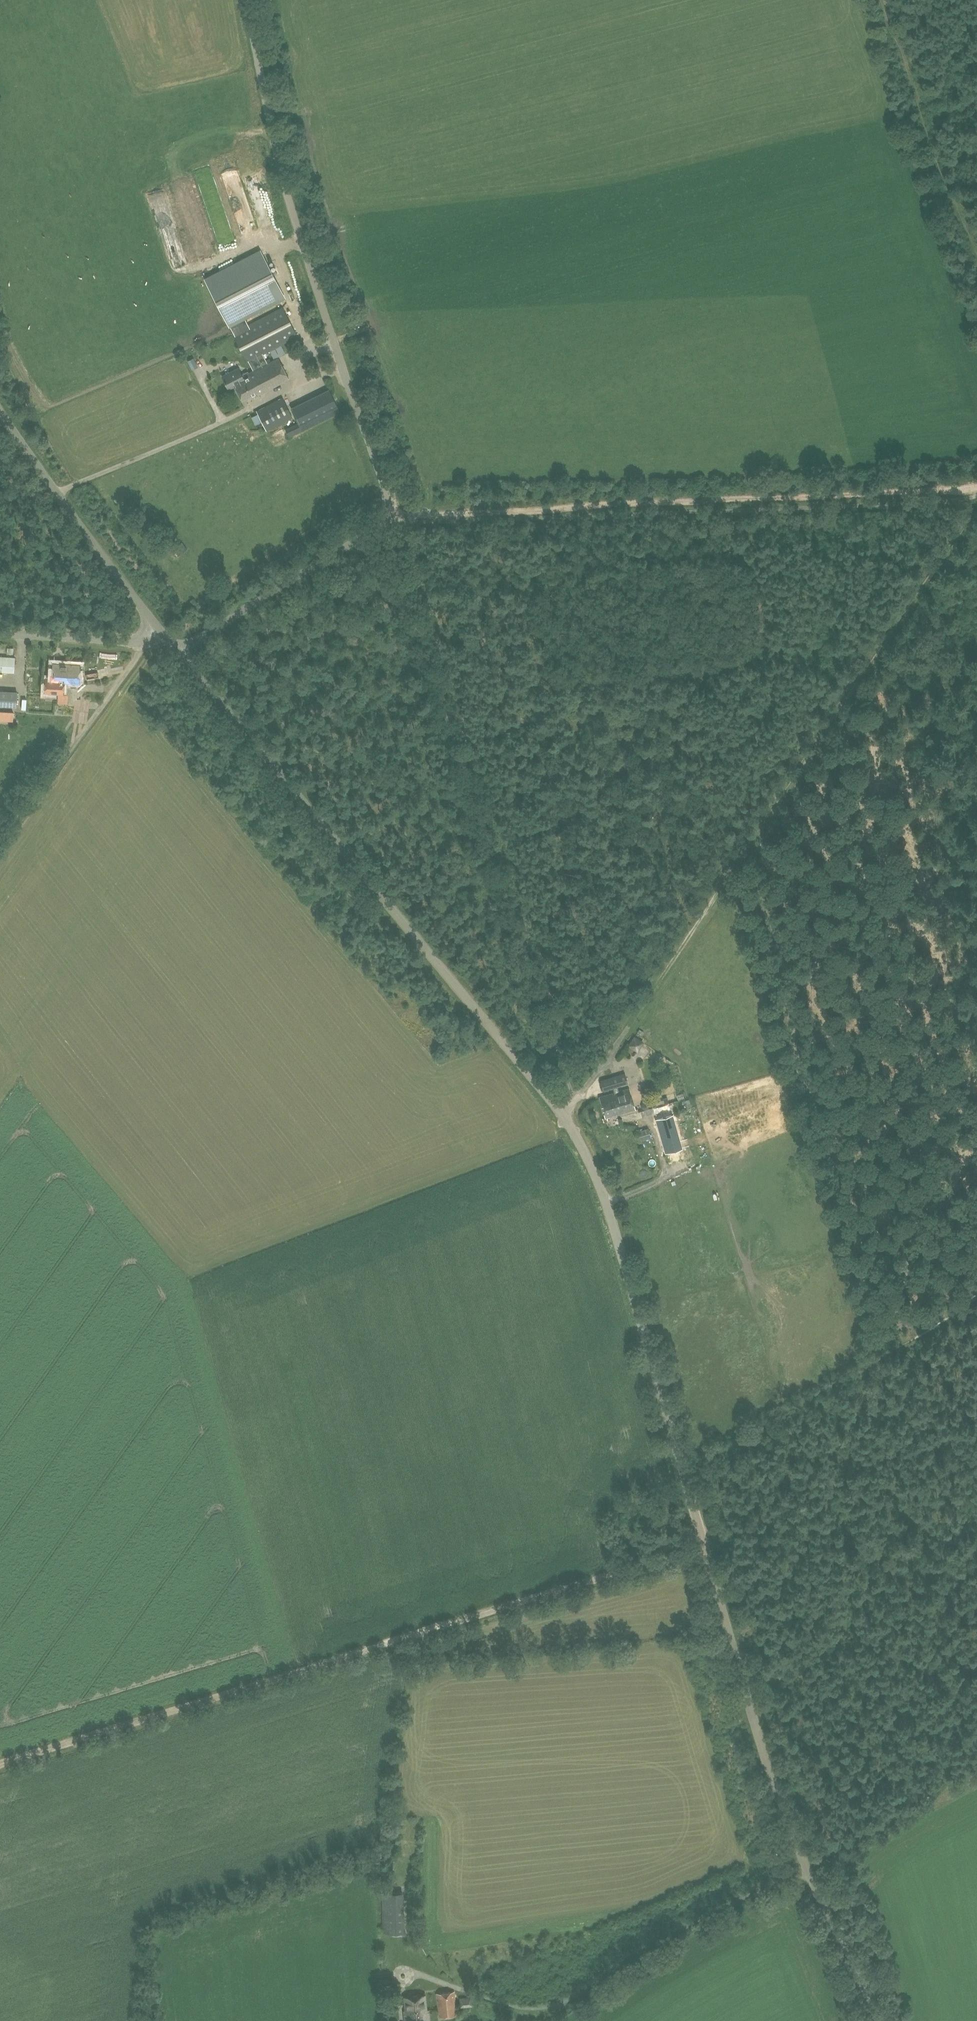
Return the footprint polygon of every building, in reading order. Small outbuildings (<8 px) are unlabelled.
[(179,197),(195,194),(193,185),(178,188),(179,197)] [(197,194),(182,198),(201,264),(216,260),(197,194)] [(249,201),(236,207),(243,224),(248,222),(253,233),(262,230),(249,201)] [(253,370),(243,375),(238,366),(221,375),(228,389),(235,386),(242,400),(258,392),(259,394),(289,378),(278,357),(267,362),(263,353),(297,335),(283,307),(248,325),(245,319),(286,298),(260,249),(204,278),(229,327),(230,326),(233,332),(247,360),(248,360),(253,370)] [(191,266),(189,259),(175,263),(176,270),(191,266)] [(194,369),(201,366),(197,356),(190,359),(194,369)] [(340,410),(329,390),(292,408),(299,422),(286,428),(289,435),(340,410)] [(292,417),(283,397),(257,410),(267,430),(292,417)] [(182,560),(191,552),(186,547),(177,556),(182,560)] [(15,657),(0,656),(0,670),(14,671),(15,657)] [(44,678),(43,693),(62,694),(63,683),(78,684),(80,665),(52,663),(51,678),(44,678)] [(17,706),(17,693),(0,692),(0,705),(17,706)] [(630,1046),(638,1051),(643,1042),(635,1037),(630,1046)] [(628,1084),(626,1074),(601,1081),(604,1090),(628,1084)] [(630,1088),(599,1097),(605,1118),(636,1109),(630,1088)] [(679,1136),(669,1103),(653,1108),(662,1141),(679,1136)] [(644,1141),(654,1140),(652,1132),(643,1133),(644,1141)] [(697,1161),(695,1157),(692,1158),(690,1150),(686,1151),(690,1163),(697,1161)] [(382,1892),(383,1932),(404,1932),(403,1892),(382,1892)] [(458,2015),(455,1991),(436,1993),(439,2017),(458,2015)] [(425,1995),(405,1997),(406,2010),(404,2010),(405,2020),(418,2020),(427,2020),(425,1995)] [(471,2005),(471,1997),(459,1998),(460,2006),(471,2005)]
